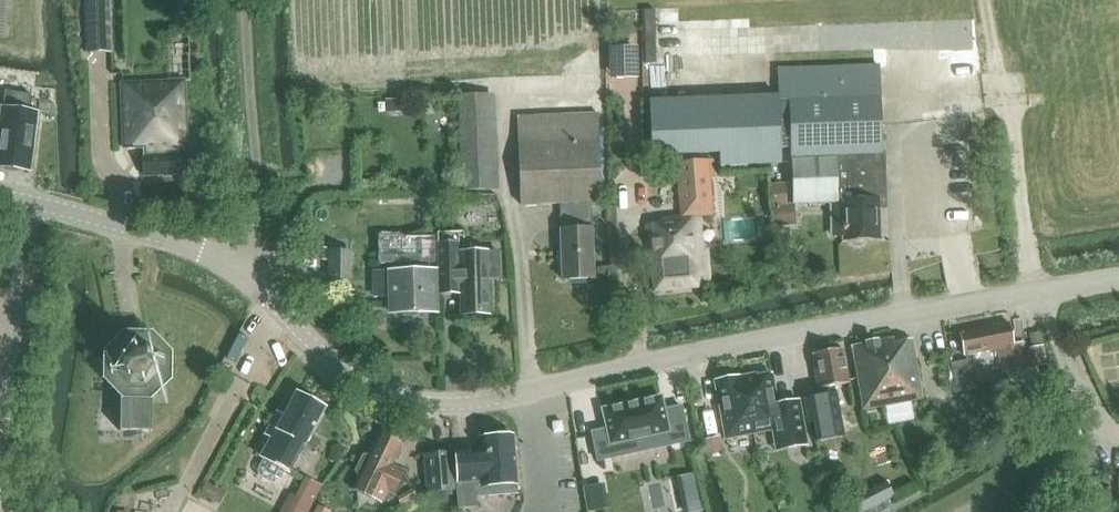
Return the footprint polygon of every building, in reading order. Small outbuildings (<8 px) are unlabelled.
[(86,53),(110,52),(109,0),(84,0),(86,53)] [(942,50),(971,50),(970,0),(941,0),(942,50)] [(806,8),(758,28),(770,55),(817,36),(806,8)] [(722,21),(698,22),(700,51),(724,50),(722,21)] [(685,23),(686,49),(697,49),(696,23),(685,23)] [(948,73),(969,72),(968,58),(947,59),(948,73)] [(717,99),(651,101),(653,153),(720,150),(721,165),(783,162),(782,147),(792,146),(794,204),(828,202),(837,202),(835,159),(885,158),(885,151),(884,151),(881,64),(778,68),(779,96),(771,97),(717,99)] [(185,80),(121,83),(123,148),(142,148),(143,175),(188,173),(185,80)] [(30,171),(38,111),(29,110),(31,95),(5,91),(3,107),(0,106),(0,166),(30,171)] [(496,187),(492,93),(458,95),(463,189),(496,187)] [(560,229),(562,279),(593,278),(590,202),(600,202),(596,112),(518,115),(521,205),(559,204),(560,229)] [(885,158),(835,159),(837,202),(846,202),(848,237),(852,237),(854,240),(856,243),(859,244),(863,244),(865,242),(868,240),(869,236),(881,236),(880,200),(887,200),(885,158)] [(662,225),(650,226),(655,289),(706,285),(700,219),(713,218),(708,160),(675,162),(680,219),(662,221),(662,225)] [(435,262),(435,236),(377,237),(378,262),(435,262)] [(462,242),(437,242),(438,295),(460,295),(460,314),(492,314),(491,272),(502,272),(501,252),(463,252),(462,242)] [(349,253),(331,253),(331,277),(331,280),(349,280),(349,253)] [(434,310),(433,270),(392,271),(393,312),(434,310)] [(996,349),(1001,372),(1046,363),(1042,344),(1024,348),(1022,341),(1013,343),(1009,323),(959,333),(962,356),(996,349)] [(852,346),(864,410),(922,400),(911,339),(894,342),(893,338),(852,346)] [(118,355),(117,358),(118,358),(118,373),(119,376),(119,375),(121,377),(121,399),(120,431),(123,431),(153,432),(154,381),(154,380),(158,376),(159,376),(160,374),(159,373),(159,359),(160,358),(159,356),(158,356),(148,345),(148,344),(147,344),(147,345),(144,344),(131,344),(131,343),(129,344),(129,345),(127,347),(119,355),(118,355)] [(819,394),(801,397),(802,402),(806,424),(824,421),(824,419),(838,416),(833,386),(843,385),(849,384),(843,349),(837,351),(812,355),(819,394)] [(966,360),(950,363),(956,391),(972,389),(966,360)] [(756,374),(743,376),(754,433),(771,430),(775,451),(807,445),(798,398),(777,402),(772,373),(757,376),(756,374)] [(739,376),(715,381),(725,438),(754,433),(743,376),(739,377),(739,376)] [(1027,386),(1003,389),(1005,407),(1029,404),(1027,386)] [(258,476),(261,480),(271,485),(276,485),(279,482),(285,472),(287,473),(322,407),(296,393),(284,417),(279,414),(267,435),(274,439),(263,460),(264,461),(259,471),(258,476)] [(606,429),(591,432),(597,460),(640,451),(637,438),(667,432),(669,445),(688,441),(681,406),(664,410),(661,399),(661,396),(659,397),(638,402),(638,401),(625,404),(625,405),(604,409),(602,409),(602,412),(603,412),(606,429)] [(502,431),(498,429),(493,429),(488,432),(486,437),(479,438),(480,450),(455,452),(458,482),(482,480),(483,486),(491,486),(491,495),(509,493),(508,484),(517,484),(513,435),(505,436),(502,431)] [(359,476),(352,492),(382,505),(388,492),(394,494),(404,472),(389,465),(402,439),(384,431),(371,457),(362,457),(356,472),(359,476)] [(452,452),(424,454),(427,491),(455,489),(452,452)] [(287,511),(308,511),(321,487),(304,479),(295,496),(287,511)] [(620,479),(594,479),(594,490),(620,489),(620,479)] [(854,511),(862,511),(893,496),(886,482),(849,501),(854,511)] [(201,497),(220,507),(228,494),(209,484),(201,497)]
